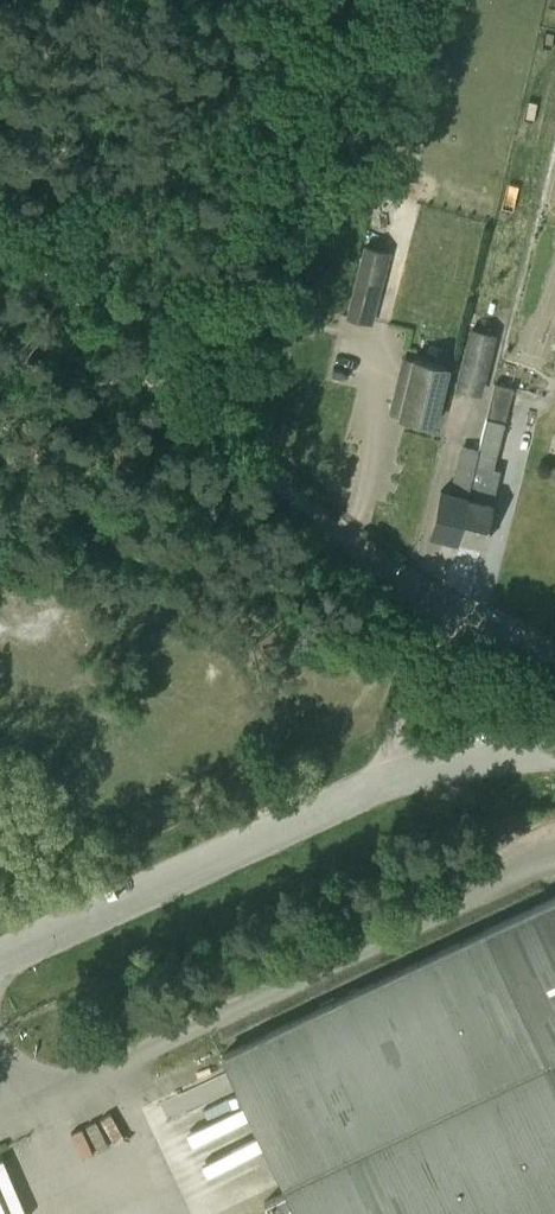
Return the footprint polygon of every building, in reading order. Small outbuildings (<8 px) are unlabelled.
[(367,321),(385,250),(365,245),(346,316),(367,321)] [(479,393),(493,335),(472,330),(457,388),(479,393)] [(434,425),(448,368),(412,359),(398,416),(434,425)] [(494,468),(514,387),(494,383),(478,450),(473,473),(457,539),(482,545),(501,470),(494,468)] [(457,539),(473,473),(478,450),(463,447),(452,494),(441,492),(432,533),(457,539)] [(221,1055),(286,1193),(265,1203),(270,1213),(554,1213),(554,897),(221,1055)]
